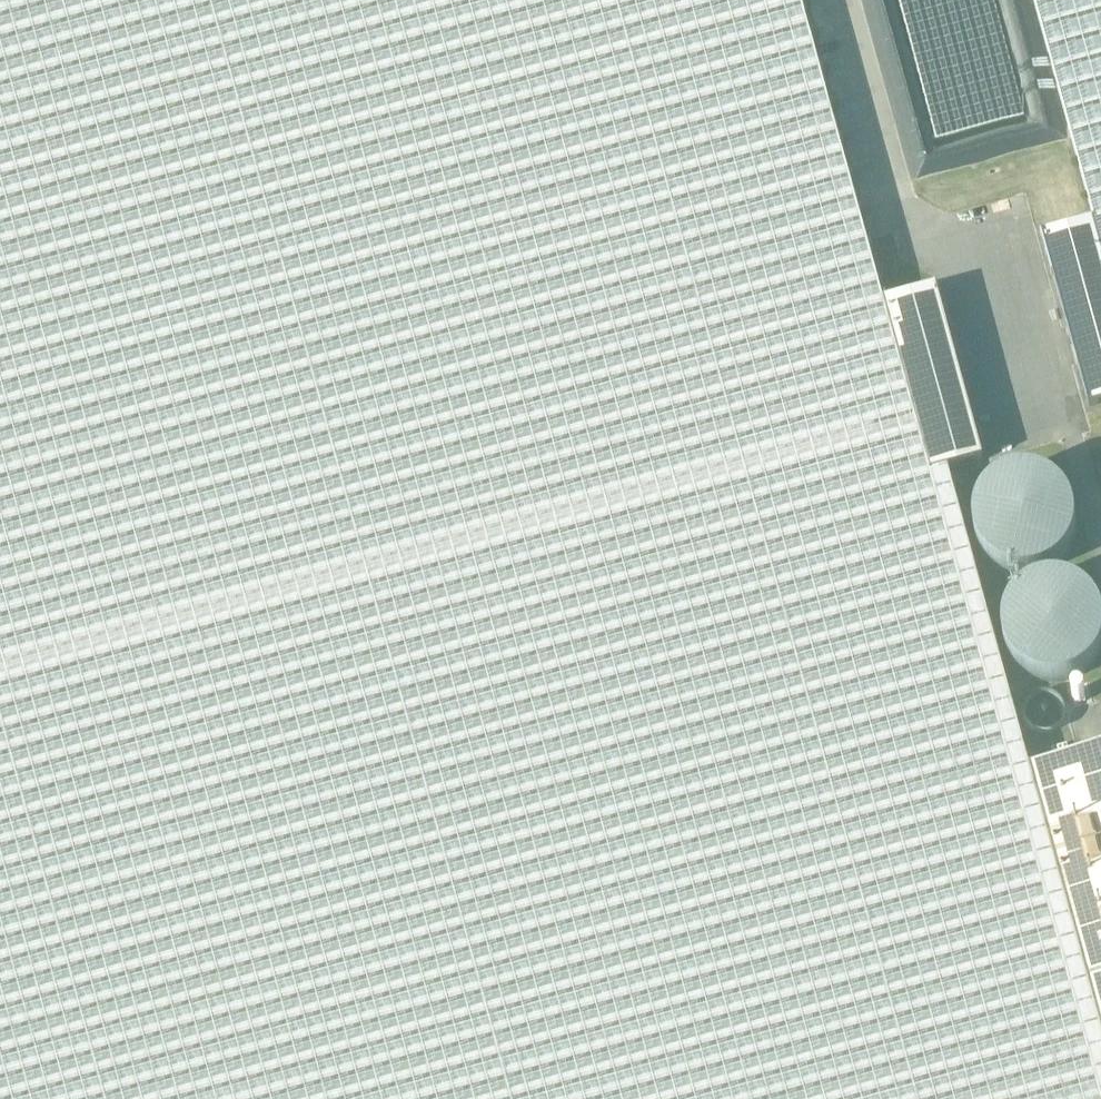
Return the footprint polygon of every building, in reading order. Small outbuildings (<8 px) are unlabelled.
[(1030,768),(948,469),(983,459),(947,328),(948,327),(937,286),(896,298),(896,299),(883,302),(801,0),(0,0),(0,1098),(1100,1098),(1100,1029),(1030,768)] [(1094,222),(1081,225),(1081,224),(1040,235),(1051,276),(1053,276),(1089,408),(1100,405),(1100,0),(1033,0),(1094,222)] [(1078,531),(1078,525),(1078,520),(1077,515),(1076,510),(1074,506),(1072,501),(1069,497),(1066,493),(1063,489),(1059,485),(1055,482),(1050,480),(1046,478),(1041,476),(1036,475),(1031,474),(1026,474),(1021,474),(1016,475),(1011,476),(1006,478),(1001,480),(997,482),(993,485),(989,489),(986,493),(983,497),(980,501),(978,506),(976,510),(975,515),(974,520),(974,525),(974,531),(975,536),(976,540),(978,545),(980,550),(983,554),(986,558),(989,562),(993,565),(997,569),(1001,571),(1006,573),(1011,575),(1016,576),(1021,577),(1026,577),(1031,577),(1036,576),(1041,575),(1046,573),(1050,571),(1055,568),(1059,565),(1063,562),(1066,558),(1069,554),(1072,550),(1074,545),(1076,541),(1077,536),(1078,531)] [(1098,604),(1095,600),(1092,596),(1088,593),(1084,590),(1080,587),(1075,585),(1070,583),(1065,582),(1060,581),(1055,581),(1050,581),(1045,582),(1040,583),(1035,585),(1031,587),(1027,590),(1022,593),(1019,596),(1015,600),(1012,604),(1010,608),(1007,613),(1006,618),(1005,623),(1004,628),(1004,633),(1004,638),(1005,643),(1006,648),(1008,652),(1010,657),(1012,661),(1015,665),(1019,669),(1022,673),(1027,676),(1031,678),(1036,680),(1040,682),(1045,683),(1050,684),(1055,684),(1060,684),(1065,683),(1070,682),(1075,680),(1080,678),(1084,676),(1088,673),(1092,669),(1095,665),(1098,661),(1100,657),(1100,608),(1098,604)] [(1026,715),(1025,717),(1025,719),(1026,721),(1026,723),(1027,725),(1028,727),(1029,729),(1030,730),(1031,732),(1033,733),(1035,734),(1036,735),(1038,736),(1040,737),(1042,737),(1044,738),(1046,738),(1048,738),(1050,737),(1052,737),(1054,736),(1056,735),(1058,734),(1059,733),(1061,732),(1062,730),(1063,729),(1064,727),(1065,725),(1066,723),(1066,721),(1067,719),(1067,717),(1067,715),(1066,713),(1066,711),(1065,709),(1064,707),(1063,706),(1062,704),(1061,703),(1059,701),(1058,700),(1056,699),(1054,698),(1052,697),(1050,697),(1048,697),(1046,696),(1044,697),(1042,697),(1040,697),(1038,698),(1036,699),(1035,700),(1033,701),(1031,703),(1030,704),(1029,706),(1028,707),(1027,709),(1026,711),(1026,713),(1026,715)] [(1030,768),(1100,1029),(1100,748),(1030,768)]
